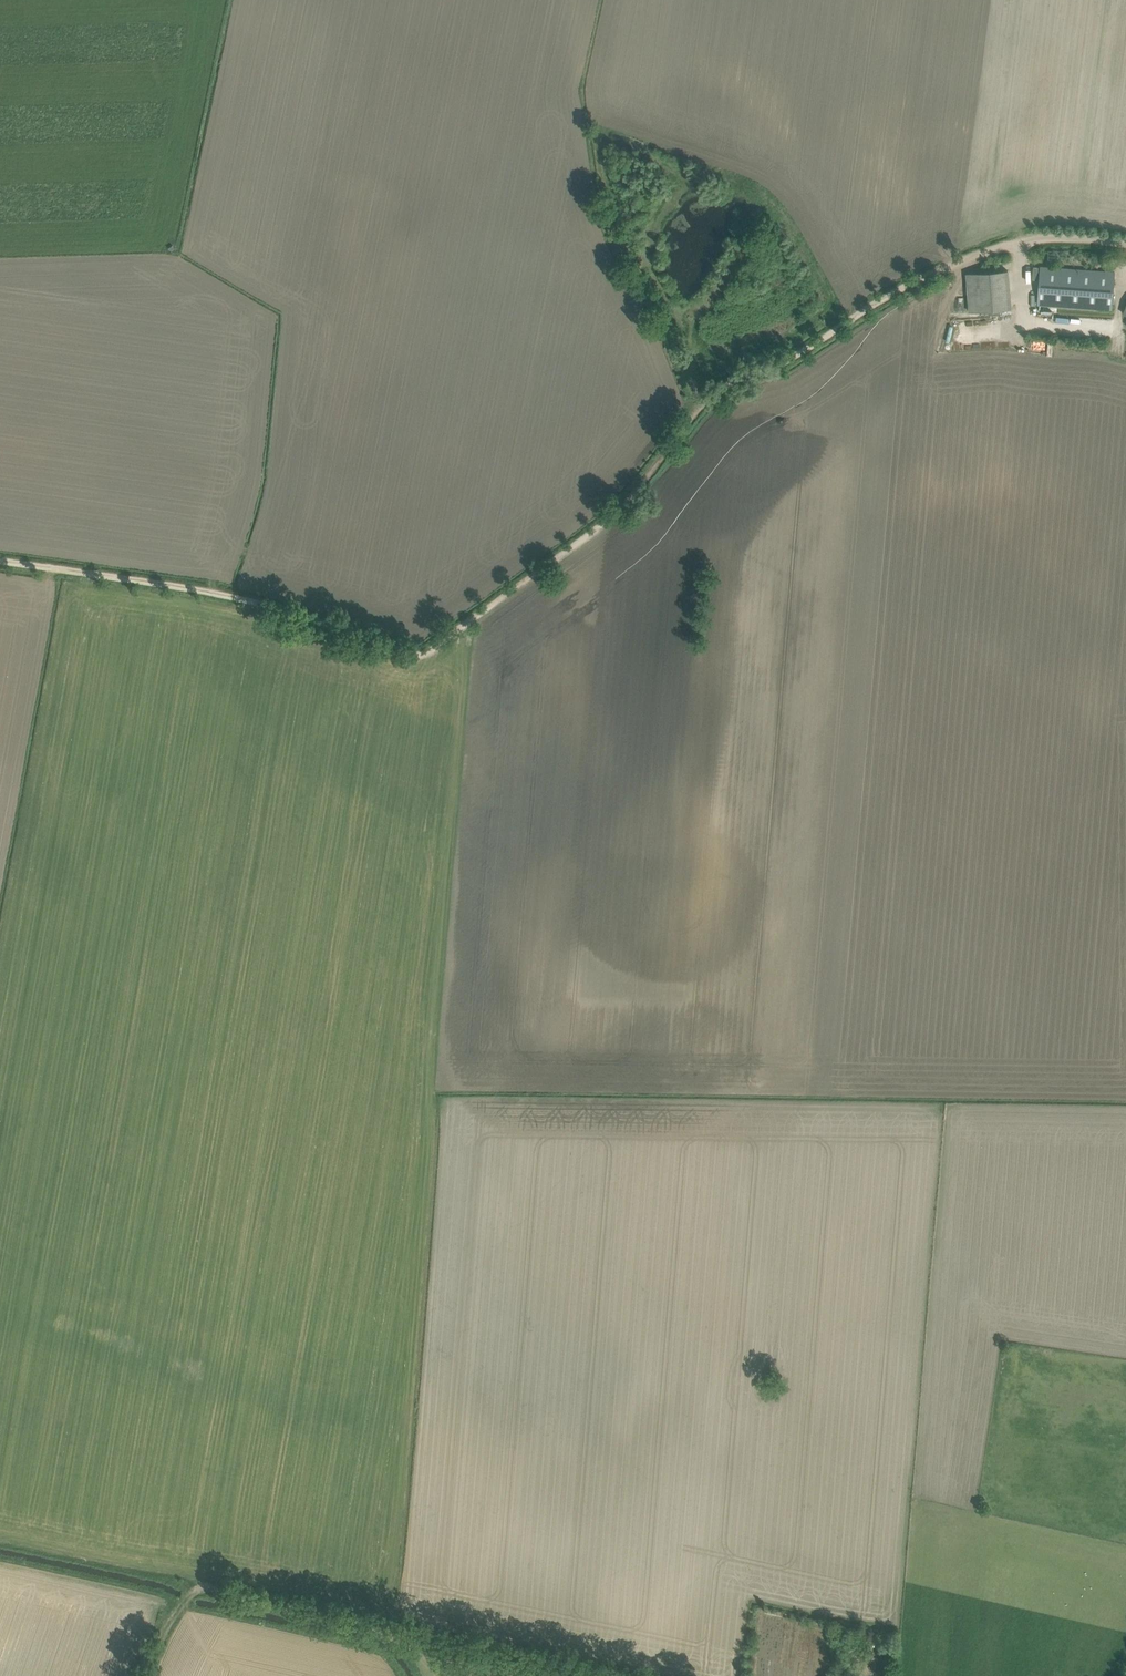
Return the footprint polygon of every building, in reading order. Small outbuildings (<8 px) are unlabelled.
[(1112,310),(1114,283),(1115,272),(1041,267),(1038,304),(1112,310)] [(1008,270),(967,274),(970,313),(1011,309),(1008,270)]
